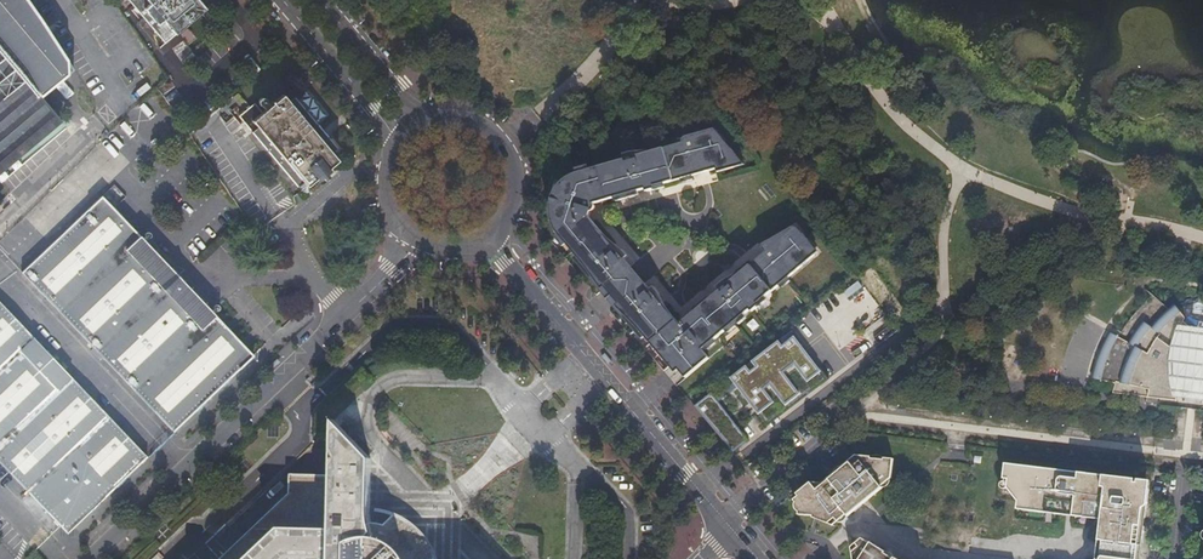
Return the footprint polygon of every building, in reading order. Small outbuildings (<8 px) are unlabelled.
[(166,44),(206,10),(198,0),(129,0),(165,43),(166,44)] [(170,49),(166,44),(165,43),(160,48),(164,53),(170,49)] [(0,48),(0,167),(59,118),(0,48)] [(255,103),(240,117),(300,188),(300,187),(305,192),(307,193),(310,192),(322,182),(323,181),(323,180),(323,179),(322,178),(322,177),(320,175),(321,175),(325,180),(330,176),(326,171),(339,160),(335,156),(341,151),(295,97),(290,102),(284,95),(263,112),(255,103)] [(801,230),(797,233),(793,228),(765,242),(764,243),(763,244),(762,246),(762,247),(762,248),(762,249),(763,250),(764,252),(765,253),(728,284),(727,284),(726,283),(725,283),(723,283),(722,283),(717,288),(720,291),(680,325),(659,300),(659,299),(660,298),(660,297),(660,296),(660,295),(660,294),(659,293),(655,288),(651,291),(636,274),(625,261),(629,258),(625,253),(624,252),(622,251),(621,251),(620,251),(619,251),(618,252),(590,220),(591,216),(593,216),(594,215),(595,215),(596,214),(596,213),(597,212),(597,211),(597,210),(597,209),(596,208),(595,207),(646,192),(647,194),(657,191),(656,188),(717,170),(718,173),(735,168),(732,158),(739,156),(730,146),(726,147),(719,139),(722,137),(715,129),(686,138),(685,139),(684,139),(683,140),(683,141),(683,142),(683,143),(683,144),(637,158),(636,156),(635,155),(634,154),(633,154),(632,154),(631,154),(616,159),(617,163),(575,176),(573,177),(571,177),(571,178),(568,180),(563,184),(551,224),(554,231),(556,234),(557,236),(558,237),(581,263),(585,267),(602,292),(608,298),(617,309),(623,316),(633,325),(639,333),(652,347),(670,368),(674,365),(679,372),(686,379),(710,360),(703,351),(750,311),(752,313),(760,307),(758,304),(815,255),(809,247),(812,244),(801,230)] [(726,147),(730,146),(722,137),(719,139),(726,147)] [(746,165),(739,156),(732,158),(735,168),(746,165)] [(175,433),(255,357),(177,274),(103,196),(23,273),(175,433)] [(819,252),(812,244),(809,247),(815,255),(819,252)] [(68,535),(148,459),(0,301),(0,462),(61,527),(68,535)] [(1202,341),(1202,343),(1199,342),(1178,325),(1178,326),(1168,317),(1163,312),(1145,328),(1137,323),(1125,344),(1105,335),(1098,351),(1094,367),(1090,383),(1112,387),(1110,396),(1175,402),(1173,399),(1171,391),(1169,382),(1168,372),(1168,365),(1168,362),(1171,364),(1196,365),(1199,366),(1202,368),(1202,341)] [(748,367),(733,380),(760,416),(763,414),(769,424),(830,380),(796,337),(785,346),(780,343),(754,362),(758,368),(753,372),(748,367)] [(674,365),(670,368),(676,375),(679,372),(674,365)] [(713,393),(696,406),(736,451),(750,441),(713,393)] [(370,523),(369,461),(325,414),(323,457),(321,526),(270,525),(234,558),(406,558),(370,523)] [(820,493),(816,489),(816,488),(801,501),(803,503),(799,507),(801,509),(804,513),(804,518),(803,521),(817,522),(818,525),(833,530),(840,524),(843,527),(851,521),(852,521),(859,517),(860,518),(867,512),(866,511),(887,493),(885,492),(894,485),(896,483),(897,465),(888,464),(887,466),(875,465),(876,463),(859,461),(852,467),(853,469),(847,475),(840,481),(832,487),(831,485),(825,490),(820,493)] [(1141,554),(1138,548),(1141,546),(1144,529),(1141,529),(1143,511),(1146,512),(1148,492),(1144,491),(1144,486),(1137,486),(1133,485),(1134,482),(1116,479),(1115,483),(1106,481),(1107,478),(1088,476),(1087,479),(1078,478),(1079,475),(1061,472),(1060,476),(1050,474),(1050,471),(1032,469),(1032,472),(1022,471),(1022,468),(1010,466),(1007,489),(1017,504),(1026,497),(1027,499),(1026,512),(1044,514),(1044,511),(1051,512),(1051,516),(1060,517),(1072,518),(1072,513),(1101,518),(1100,522),(1098,543),(1102,543),(1102,548),(1100,558),(1140,558),(1141,554)] [(1144,491),(1148,492),(1149,483),(1138,482),(1137,486),(1144,486),(1144,491)] [(894,485),(885,492),(887,493),(893,489),(894,488),(894,487),(894,486),(894,485)] [(1026,497),(1017,504),(1017,511),(1026,512),(1027,499),(1026,497)] [(1072,518),(1100,522),(1101,518),(1072,513),(1072,518)] [(886,556),(886,554),(878,549),(877,550),(862,541),(856,545),(857,548),(851,554),(852,558),(891,558),(886,556)]
